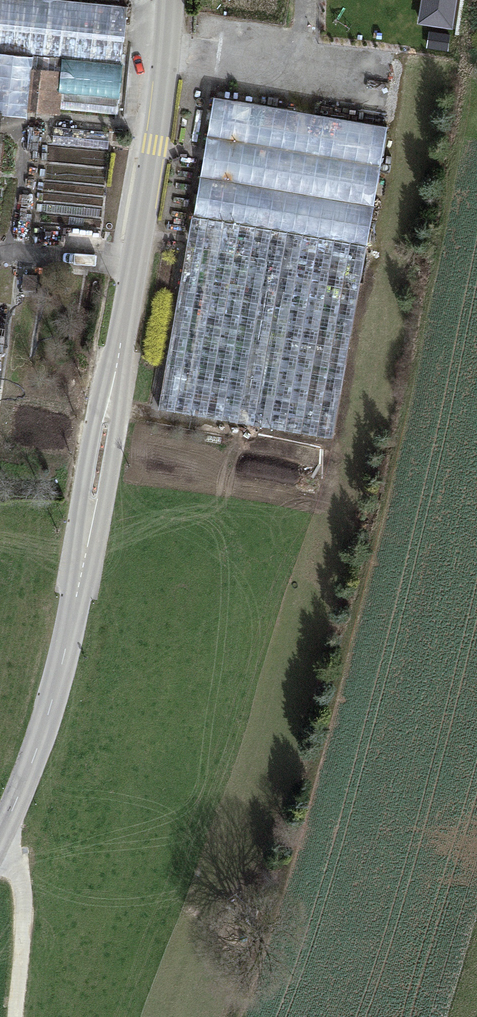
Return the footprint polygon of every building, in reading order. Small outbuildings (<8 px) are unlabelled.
[(81,0),(0,0),(0,46),(127,60),(133,6),(81,0)] [(420,23),(451,27),(455,0),(424,0),(420,23)] [(0,52),(0,103),(33,105),(37,55),(0,52)] [(125,66),(66,61),(63,94),(122,100),(125,66)] [(389,125),(217,94),(162,405),(334,435),(389,125)] [(0,108),(0,180),(3,181),(9,109),(0,108)]
